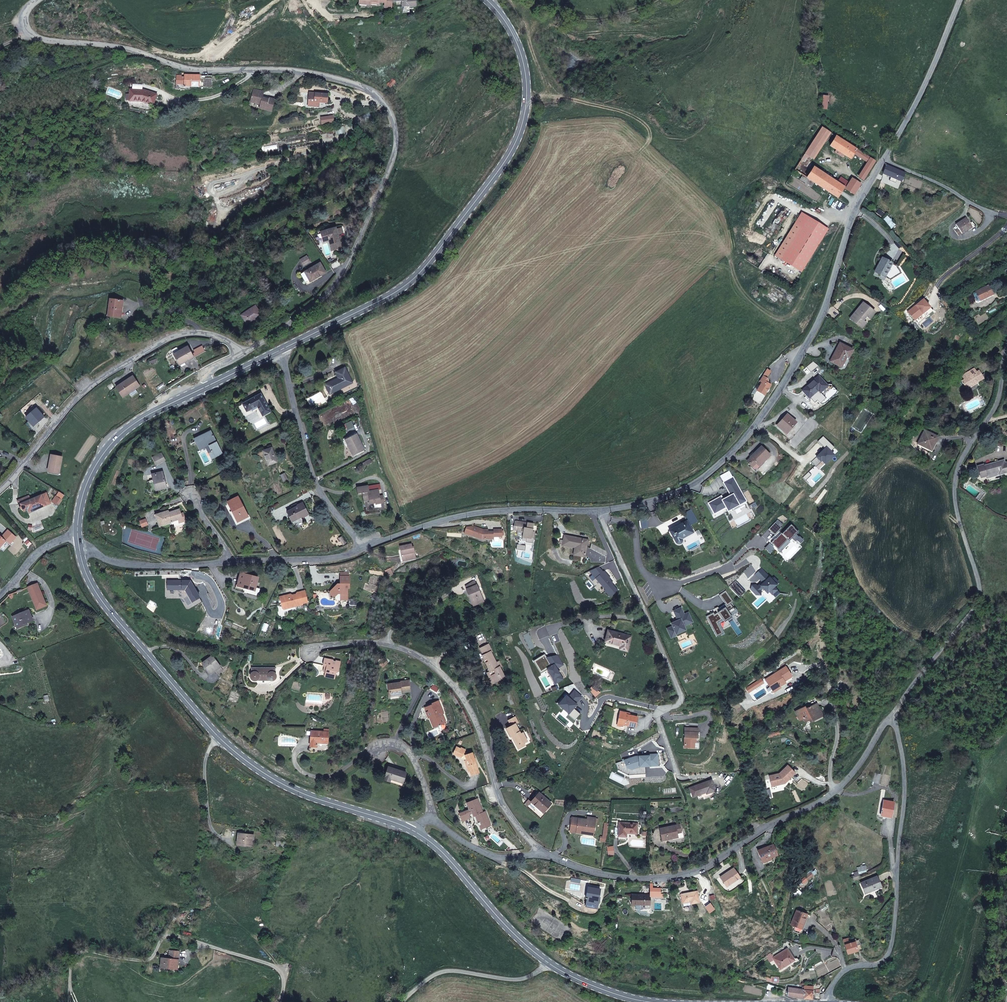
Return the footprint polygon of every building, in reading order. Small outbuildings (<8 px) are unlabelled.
[(392,0),(359,0),(359,4),(371,5),(371,2),(373,2),(385,3),(385,8),(392,8),(392,1),(392,0)] [(182,75),(176,75),(176,85),(175,89),(184,90),(184,87),(185,87),(186,87),(186,86),(199,87),(200,75),(185,75),(185,77),(182,77),(182,75)] [(203,78),(203,88),(212,88),(212,81),(212,79),(212,78),(211,78),(210,78),(209,78),(203,78)] [(391,87),(396,82),(393,79),(388,84),(391,87)] [(269,98),(268,99),(263,97),(264,92),(254,89),(250,102),(256,104),(256,102),(261,104),(259,108),(271,111),(274,99),(269,98)] [(130,100),(130,101),(141,101),(153,105),(157,94),(144,90),(130,90),(130,95),(130,100)] [(327,102),(328,94),(309,93),(309,95),(309,101),(308,106),(319,107),(319,102),(327,102)] [(373,119),(369,111),(360,115),(363,123),(373,119)] [(831,134),(822,128),(801,161),(805,163),(809,157),(814,160),(831,134)] [(857,150),(836,137),(830,147),(851,160),(854,154),(857,150)] [(871,159),(857,150),(854,154),(868,163),(871,159)] [(875,162),(871,159),(868,163),(859,178),(863,181),(875,162)] [(905,174),(886,166),(883,173),(891,177),(897,179),(902,181),(905,174)] [(861,185),(856,182),(852,179),(852,180),(846,176),(844,180),(841,178),(838,184),(814,168),(807,179),(838,199),(844,189),(854,195),(861,185)] [(781,260),(802,273),(818,246),(817,245),(827,229),(802,214),(799,218),(797,220),(795,224),(801,228),(781,260)] [(959,236),(972,227),(966,218),(956,225),(958,228),(955,230),(959,236)] [(795,224),(775,256),(781,260),(801,228),(795,224)] [(336,229),(336,228),(321,232),(323,240),(324,242),(329,241),(332,251),(342,248),(338,235),(336,229)] [(310,262),(307,256),(301,260),(304,265),(310,262)] [(900,272),(897,265),(893,263),(882,258),(875,272),(886,277),(889,279),(900,272)] [(317,277),(326,273),(320,263),(301,274),(306,282),(316,276),(317,277)] [(891,280),(901,273),(900,272),(889,279),(891,280)] [(975,303),(993,294),(989,285),(971,294),(975,303)] [(117,317),(118,312),(120,312),(120,306),(122,307),(122,301),(110,299),(108,316),(117,317)] [(869,319),(875,312),(863,302),(858,309),(859,310),(856,315),(854,313),(850,319),(859,326),(863,321),(867,316),(869,319)] [(247,324),(261,315),(256,306),(247,312),(241,315),(247,324)] [(841,367),(847,357),(849,358),(853,350),(840,343),(836,351),(835,353),(831,361),(841,367)] [(195,353),(192,355),(188,347),(179,351),(178,348),(176,348),(173,350),(172,351),(174,354),(180,365),(194,357),(205,351),(202,346),(194,351),(195,353)] [(330,394),(353,383),(345,368),(336,372),(338,378),(325,385),(330,394)] [(771,386),(768,384),(766,379),(771,373),(767,370),(760,381),(761,383),(762,383),(757,392),(764,396),(771,386)] [(967,388),(977,381),(977,382),(983,379),(979,371),(973,375),(970,371),(963,376),(965,380),(962,381),(967,388)] [(135,389),(140,386),(133,376),(116,388),(123,397),(129,393),(135,389)] [(820,393),(827,386),(819,376),(802,390),(809,398),(818,390),(820,393)] [(968,390),(978,384),(977,382),(977,381),(967,388),(968,390)] [(834,395),(837,392),(836,390),(831,385),(828,384),(828,385),(828,386),(827,386),(820,393),(818,390),(809,398),(810,399),(811,399),(814,403),(816,401),(817,400),(820,403),(822,404),(824,404),(828,400),(834,395)] [(270,412),(261,394),(243,404),(247,411),(249,410),(251,409),(250,408),(257,405),(263,416),(270,412)] [(34,426),(44,417),(36,408),(26,418),(34,426)] [(786,433),(796,422),(787,414),(777,425),(786,433)] [(223,454),(211,430),(202,435),(196,438),(194,439),(198,447),(207,442),(215,458),(223,454)] [(936,442),(938,437),(925,430),(918,444),(929,449),(933,441),(936,442)] [(364,450),(356,434),(345,440),(348,445),(346,446),(352,457),(354,456),(353,456),(364,450)] [(215,458),(207,442),(198,447),(200,450),(205,447),(212,460),(215,458)] [(759,466),(770,455),(761,447),(751,457),(747,461),(752,466),(756,463),(759,466)] [(277,462),(272,448),(263,451),(268,465),(277,462)] [(156,465),(165,460),(162,453),(153,458),(156,465)] [(59,474),(62,457),(51,455),(49,468),(50,468),(50,472),(59,474)] [(1005,463),(1004,460),(984,466),(984,465),(977,466),(981,478),(987,476),(986,475),(991,474),(991,477),(1006,473),(1006,463),(1005,463)] [(166,487),(163,473),(152,476),(156,489),(166,487)] [(366,486),(357,488),(358,494),(363,493),(364,501),(369,500),(370,504),(375,503),(376,508),(389,506),(387,495),(380,496),(379,494),(377,494),(377,490),(378,490),(381,489),(380,485),(368,487),(368,488),(366,488),(366,486)] [(46,505),(41,495),(31,500),(29,496),(18,501),(21,509),(23,508),(27,506),(28,509),(29,512),(46,505)] [(248,515),(238,497),(229,502),(234,512),(233,513),(238,522),(248,517),(248,515)] [(304,517),(308,515),(302,503),(298,505),(298,506),(287,512),(292,522),(303,516),(304,517)] [(186,521),(183,513),(181,514),(180,509),(169,512),(167,513),(166,511),(155,514),(157,520),(159,519),(161,524),(171,520),(172,522),(179,520),(179,523),(186,521)] [(236,525),(250,518),(248,515),(248,517),(238,522),(233,513),(231,514),(236,525)] [(104,521),(101,522),(104,534),(109,532),(107,523),(105,524),(104,521)] [(533,531),(534,524),(516,521),(515,526),(518,526),(517,530),(517,531),(523,532),(522,535),(522,536),(527,537),(526,541),(533,543),(534,538),(535,531),(533,531)] [(693,532),(687,521),(669,530),(676,542),(676,543),(677,544),(678,544),(679,544),(680,544),(681,543),(682,542),(682,541),(682,540),(682,539),(693,532)] [(489,531),(485,531),(485,529),(484,529),(474,526),(466,527),(464,533),(480,538),(480,537),(484,537),(484,539),(494,539),(494,536),(502,536),(502,529),(494,529),(494,531),(489,531)] [(585,557),(588,540),(565,535),(563,541),(563,544),(563,545),(575,547),(574,555),(585,557)] [(412,544),(400,546),(401,551),(402,551),(403,554),(402,554),(403,560),(414,559),(412,552),(415,552),(414,547),(412,547),(412,544)] [(815,582),(821,569),(814,565),(808,579),(815,582)] [(393,575),(391,569),(385,571),(388,577),(393,575)] [(254,590),(257,578),(249,576),(247,575),(247,573),(241,572),(238,586),(254,590)] [(341,576),(340,576),(340,581),(340,583),(337,583),(330,591),(330,596),(335,596),(338,599),(347,599),(348,588),(349,588),(350,576),(349,576),(341,576)] [(483,599),(475,580),(465,586),(468,594),(470,593),(474,603),(483,599)] [(46,606),(37,584),(28,587),(37,610),(46,606)] [(291,594),(279,597),(282,608),(284,609),(287,609),(287,606),(294,604),(295,607),(302,605),(303,603),(300,592),(297,593),(296,594),(297,597),(293,597),(292,595),(291,594)] [(473,606),(484,601),(483,599),(474,603),(470,593),(468,594),(473,606)] [(29,610),(13,617),(17,628),(22,626),(22,625),(26,623),(33,620),(29,610)] [(627,651),(631,636),(608,631),(605,642),(621,646),(620,649),(627,651)] [(498,668),(496,663),(491,652),(492,651),(489,644),(481,648),(484,655),(483,655),(485,659),(484,660),(484,661),(485,663),(485,664),(486,663),(489,668),(488,670),(491,671),(491,673),(490,673),(489,674),(490,677),(491,676),(493,676),(496,681),(505,677),(500,667),(498,668)] [(222,670),(212,656),(202,663),(210,673),(215,669),(215,670),(217,674),(222,670)] [(333,660),(325,658),(323,665),(324,665),(327,666),(326,670),(325,674),(325,675),(326,676),(327,677),(332,678),(333,678),(334,678),(334,677),(335,677),(335,676),(335,673),(338,672),(340,662),(336,661),(335,663),(333,662),(333,660)] [(783,681),(791,676),(785,667),(772,676),(773,677),(767,681),(769,684),(772,683),(776,690),(781,687),(780,687),(785,683),(783,681)] [(275,669),(251,669),(251,673),(251,674),(251,675),(250,676),(250,677),(251,678),(251,679),(252,679),(252,680),(253,680),(254,681),(255,681),(256,681),(256,680),(257,680),(258,680),(258,683),(269,683),(269,680),(270,680),(271,681),(272,681),(273,681),(274,680),(275,680),(275,679),(276,678),(276,677),(276,676),(276,675),(276,674),(275,674),(275,669)] [(410,691),(409,681),(399,682),(400,683),(388,684),(390,696),(399,694),(398,693),(401,692),(410,691)] [(442,714),(443,714),(438,701),(432,704),(433,705),(427,707),(429,711),(426,713),(428,718),(431,716),(436,727),(445,723),(442,714)] [(814,720),(823,716),(817,704),(806,709),(805,707),(795,712),(796,713),(800,720),(804,719),(805,722),(813,718),(814,720)] [(635,727),(638,717),(629,715),(626,714),(626,713),(620,711),(617,723),(623,724),(635,727)] [(521,734),(516,724),(518,723),(515,717),(509,720),(511,726),(507,728),(511,737),(512,736),(513,735),(518,746),(524,743),(527,741),(523,733),(521,734)] [(694,748),(694,742),(696,742),(696,738),(697,738),(698,728),(685,727),(685,737),(684,747),(694,748)] [(328,743),(328,732),(311,731),(310,746),(317,747),(317,743),(328,743)] [(518,749),(525,746),(524,743),(518,746),(513,735),(512,736),(518,749)] [(479,773),(472,753),(468,754),(464,752),(466,749),(461,747),(461,749),(457,747),(453,754),(462,758),(463,758),(464,759),(465,759),(466,759),(466,760),(470,771),(472,775),(479,773)] [(769,776),(772,787),(781,784),(782,782),(787,781),(796,773),(788,765),(779,773),(769,776)] [(403,783),(406,772),(388,767),(384,780),(389,782),(390,779),(403,783)] [(716,791),(712,780),(689,788),(693,797),(698,796),(707,792),(708,793),(716,791)] [(703,798),(716,793),(716,791),(708,793),(707,792),(698,796),(699,799),(703,798)] [(543,813),(551,803),(539,793),(531,802),(543,813)] [(460,813),(463,821),(471,818),(469,814),(473,813),(474,815),(474,816),(475,816),(476,816),(479,825),(484,823),(486,827),(490,825),(485,812),(483,812),(478,799),(468,803),(470,809),(460,813)] [(891,817),(894,802),(883,800),(881,815),(891,817)] [(572,817),(570,832),(577,833),(577,830),(594,833),(595,822),(596,818),(591,817),(591,820),(587,819),(572,817)] [(606,842),(609,820),(606,820),(603,837),(601,837),(600,841),(606,842)] [(637,833),(637,824),(619,822),(619,828),(615,827),(614,835),(614,837),(618,837),(618,836),(626,836),(626,833),(637,833)] [(677,837),(677,832),(681,832),(680,825),(660,829),(662,840),(677,837)] [(253,846),(254,835),(238,833),(237,844),(253,846)] [(777,854),(773,844),(758,851),(762,861),(770,857),(777,854)] [(740,877),(733,868),(720,877),(727,886),(740,877)] [(865,893),(881,886),(877,877),(861,884),(865,893)] [(597,908),(600,889),(588,887),(586,898),(587,898),(586,906),(597,908)] [(699,902),(697,891),(690,892),(686,893),(681,894),(682,903),(690,901),(690,904),(699,902)] [(650,905),(650,895),(632,894),(631,905),(640,905),(650,905)] [(800,934),(807,914),(796,910),(791,925),(795,926),(793,931),(797,933),(800,934)] [(857,949),(861,948),(858,940),(854,941),(855,942),(850,943),(848,938),(843,940),(847,953),(857,950),(857,949)] [(780,969),(794,960),(787,949),(773,958),(774,959),(780,969)] [(177,969),(179,952),(170,951),(169,959),(162,958),(161,967),(177,969)] [(774,959),(773,958),(770,953),(766,956),(770,962),(774,959)] [(803,998),(804,989),(804,986),(802,986),(802,990),(796,989),(789,987),(788,995),(795,997),(803,998)] [(813,989),(813,986),(804,986),(804,989),(803,998),(820,999),(820,989),(813,989)]
